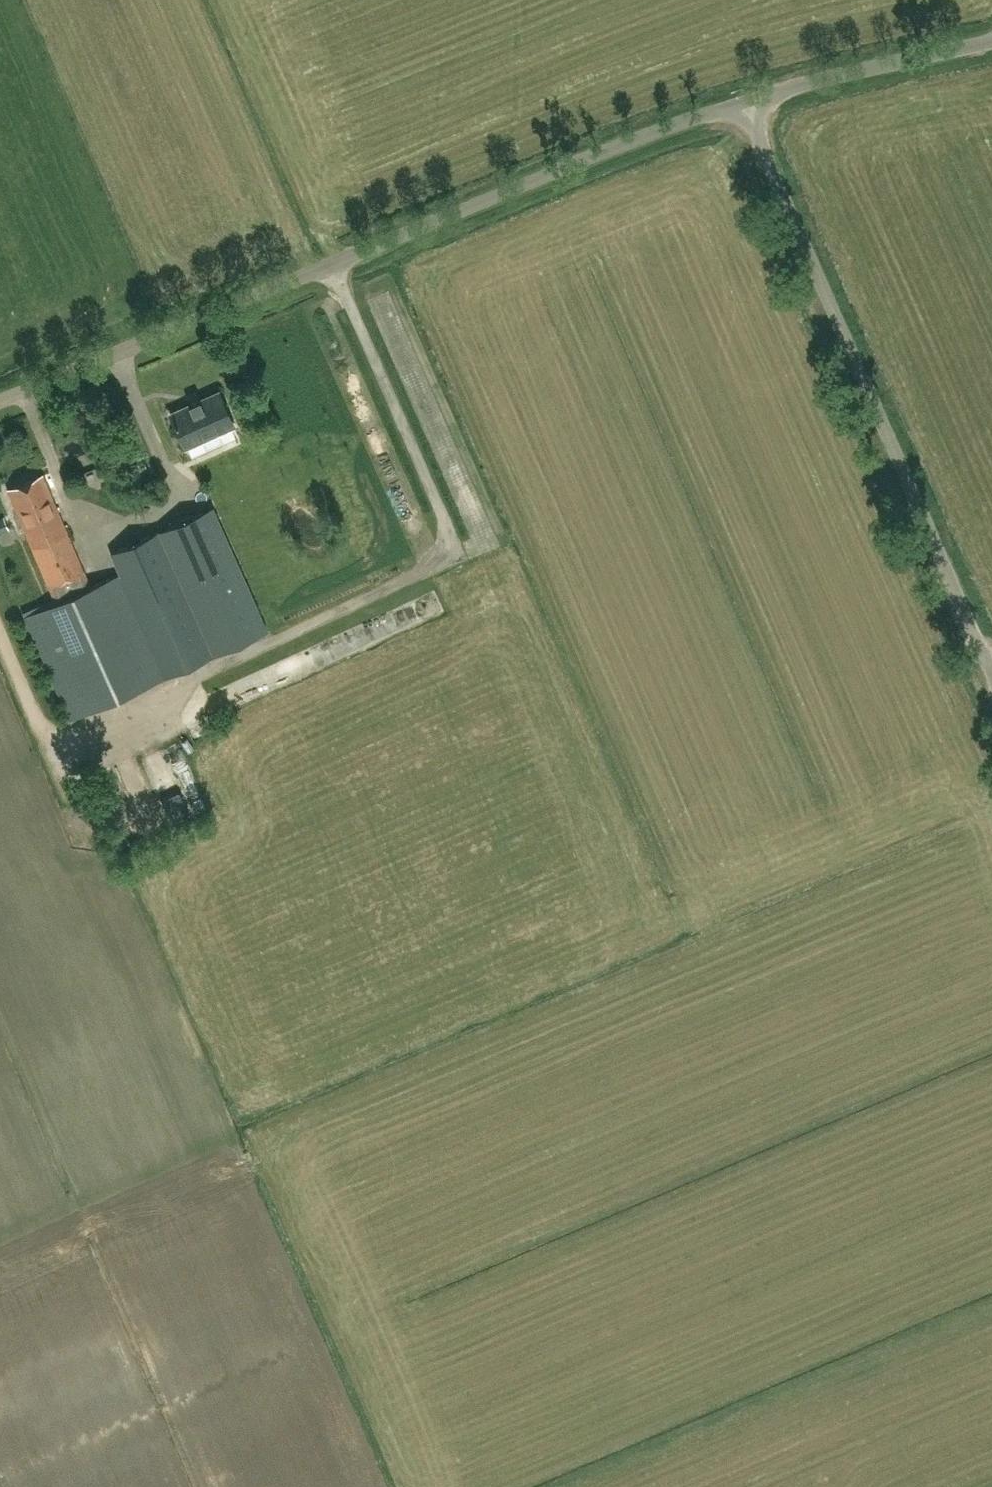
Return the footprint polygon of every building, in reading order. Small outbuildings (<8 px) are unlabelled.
[(216,392),(169,414),(184,446),(231,424),(216,392)] [(119,573),(90,586),(40,473),(5,489),(55,601),(24,616),(69,718),(266,631),(212,508),(110,553),(119,573)] [(93,542),(84,546),(93,564),(102,559),(93,542)]
